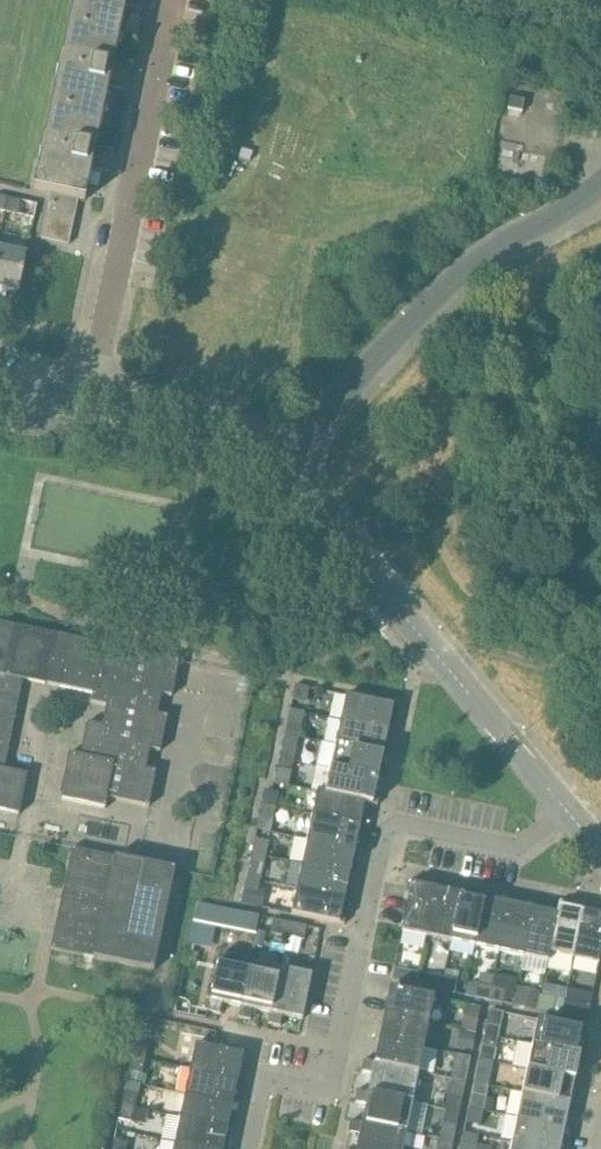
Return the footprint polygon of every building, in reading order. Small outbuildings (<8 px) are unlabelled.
[(118,39),(125,7),(142,10),(144,0),(74,0),(69,29),(118,39)] [(129,72),(112,68),(118,39),(69,29),(52,111),(102,121),(108,88),(125,92),(129,72)] [(523,113),(525,101),(511,98),(509,110),(523,113)] [(96,150),(98,140),(102,121),(52,111),(45,140),(34,190),(51,194),(42,239),(69,245),(79,200),(84,202),(91,170),(108,173),(112,153),(96,150)] [(5,213),(8,198),(0,196),(0,212),(5,213)] [(35,218),(37,203),(8,198),(5,213),(35,218)] [(0,251),(0,291),(18,295),(26,257),(0,251)] [(20,814),(28,773),(4,769),(23,680),(47,686),(47,684),(93,694),(92,703),(107,706),(103,727),(87,723),(81,756),(70,754),(59,800),(106,809),(108,798),(149,806),(157,770),(146,768),(150,748),(161,751),(168,716),(157,714),(162,694),(173,696),(180,662),(173,661),(136,653),(132,675),(101,669),(105,645),(0,622),(0,810),(20,814)] [(297,685),(293,700),(307,703),(310,688),(297,685)] [(346,697),(341,721),(388,732),(388,733),(393,734),(396,717),(392,716),(394,706),(346,697)] [(303,723),(289,720),(286,734),(300,738),(303,723)] [(341,721),(336,745),(341,747),(383,756),(383,757),(388,758),(391,742),(386,741),(388,733),(388,732),(341,721)] [(281,759),(295,762),(300,738),(286,734),(281,759)] [(336,745),(331,770),(378,780),(378,781),(383,782),(386,766),(381,765),(383,757),(383,756),(341,747),(336,745)] [(278,769),(275,784),(289,786),(292,772),(278,769)] [(331,770),(326,792),(326,794),(365,802),(365,803),(378,806),(381,789),(376,788),(378,781),(378,780),(331,770)] [(326,792),(317,790),(312,816),(360,826),(360,828),(365,829),(368,812),(363,811),(365,803),(365,802),(326,794),(326,792)] [(279,793),(266,791),(263,805),(276,808),(279,793)] [(260,820),(274,822),(276,808),(263,805),(260,820)] [(312,816),(307,840),(355,850),(355,851),(360,853),(363,837),(358,836),(360,828),(360,826),(312,816)] [(270,842),(256,839),(253,853),(267,856),(270,842)] [(307,840),(302,865),(350,875),(350,876),(355,877),(358,860),(353,859),(355,851),(355,850),(307,840)] [(153,970),(175,871),(175,869),(138,862),(140,852),(126,849),(123,859),(72,848),(51,950),(153,970)] [(250,867),(264,870),(267,856),(253,853),(250,867)] [(297,888),(341,898),(345,899),(345,900),(350,901),(353,884),(348,883),(350,876),(350,875),(302,865),(297,888)] [(402,927),(402,931),(427,936),(437,889),(436,889),(428,887),(429,882),(413,879),(412,879),(412,881),(411,885),(410,892),(409,897),(408,902),(407,906),(406,911),(405,915),(403,921),(403,923),(402,927)] [(246,884),(242,903),(262,908),(267,889),(246,884)] [(437,889),(427,936),(451,941),(462,894),(461,894),(453,892),(454,887),(437,884),(436,889),(437,889)] [(292,914),(341,924),(344,925),(348,909),(343,907),(345,900),(345,899),(341,898),(297,888),(292,914)] [(462,894),(451,941),(476,947),(486,899),(485,899),(477,897),(478,892),(462,889),(461,894),(462,894)] [(486,899),(476,947),(500,952),(510,904),(509,904),(501,902),(502,897),(486,894),(485,899),(486,899)] [(510,904),(500,952),(524,957),(534,909),(533,909),(525,907),(526,902),(510,899),(509,904),(510,904)] [(549,962),(548,970),(570,974),(573,959),(574,959),(584,912),(583,911),(575,910),(576,905),(559,901),(558,908),(556,914),(558,914),(549,954),(551,955),(549,962)] [(534,909),(524,957),(549,962),(551,955),(549,954),(558,914),(556,914),(549,912),(550,907),(534,904),(533,909),(534,909)] [(574,959),(599,965),(600,955),(600,915),(599,915),(600,910),(584,906),(583,911),(584,912),(574,959)] [(221,931),(225,912),(208,908),(204,926),(221,931)] [(247,914),(230,910),(228,910),(225,925),(243,929),(247,914)] [(274,920),(271,934),(287,937),(290,923),(274,920)] [(307,927),(290,923),(287,937),(304,941),(307,927)] [(223,1003),(240,1008),(241,1008),(251,962),(219,955),(208,1012),(220,1015),(223,1003)] [(238,1018),(251,1021),(253,1010),(270,1014),(272,1014),(281,968),(251,962),(241,1008),(240,1008),(238,1018)] [(302,1021),(312,976),(312,975),(281,968),(272,1014),(270,1014),(268,1025),(281,1027),(283,1016),(302,1021)] [(394,968),(391,981),(416,986),(419,973),(394,968)] [(430,973),(427,988),(440,990),(444,976),(430,973)] [(456,993),(459,979),(444,976),(440,990),(456,993)] [(468,985),(466,996),(489,1000),(492,986),(474,982),(468,985)] [(504,1004),(507,990),(492,986),(489,1000),(504,1004)] [(518,988),(514,1006),(539,1011),(542,996),(541,996),(541,992),(518,988)] [(389,989),(384,1015),(429,1024),(434,999),(389,989)] [(562,1016),(564,1006),(565,1001),(542,996),(539,1011),(562,1016)] [(588,1021),(591,1007),(576,1004),(576,1008),(564,1006),(562,1016),(588,1021)] [(461,1031),(476,1034),(481,1009),(466,1005),(461,1031)] [(490,1010),(490,1011),(485,1036),(499,1038),(504,1013),(490,1010)] [(384,1015),(380,1038),(424,1048),(429,1024),(384,1015)] [(585,1030),(538,1020),(533,1045),(580,1055),(580,1056),(584,1057),(588,1041),(583,1040),(585,1030)] [(460,1033),(457,1048),(472,1051),(476,1036),(460,1033)] [(480,1060),(494,1063),(499,1038),(485,1036),(480,1060)] [(380,1038),(375,1062),(375,1063),(419,1072),(424,1048),(380,1038)] [(149,1046),(135,1043),(133,1057),(146,1060),(149,1046)] [(238,1080),(243,1081),(246,1065),(241,1064),(243,1055),(195,1043),(190,1069),(238,1078),(238,1080)] [(533,1045),(527,1070),(575,1079),(575,1080),(579,1081),(583,1065),(578,1064),(580,1056),(580,1055),(533,1045)] [(454,1079),(453,1078),(452,1079),(466,1082),(471,1058),(458,1055),(454,1079)] [(148,1075),(143,1074),(146,1060),(133,1057),(127,1082),(146,1086),(148,1075)] [(375,1062),(364,1060),(361,1072),(372,1075),(369,1092),(368,1093),(413,1102),(419,1072),(375,1063),(375,1062)] [(475,1085),(489,1087),(494,1063),(480,1060),(475,1085)] [(190,1069),(185,1093),(233,1103),(233,1104),(238,1105),(241,1088),(236,1088),(238,1080),(238,1078),(190,1069)] [(527,1070),(522,1094),(570,1104),(574,1105),(578,1090),(573,1089),(575,1080),(575,1079),(527,1070)] [(446,1110),(460,1112),(466,1082),(452,1079),(446,1110)] [(470,1109),(484,1111),(489,1087),(475,1085),(470,1109)] [(358,1090),(357,1091),(355,1102),(366,1105),(362,1123),(407,1133),(413,1102),(368,1093),(369,1092),(358,1090)] [(139,1095),(125,1092),(122,1105),(136,1107),(139,1095)] [(185,1093),(180,1117),(228,1127),(228,1128),(233,1129),(236,1113),(231,1112),(233,1104),(233,1103),(185,1093)] [(522,1094),(517,1118),(565,1128),(565,1129),(569,1130),(573,1113),(568,1112),(570,1104),(522,1094)] [(119,1120),(133,1122),(136,1107),(122,1105),(119,1120)] [(467,1123),(481,1125),(484,1111),(470,1109),(467,1123)] [(175,1141),(213,1148),(229,1148),(231,1137),(226,1136),(228,1128),(228,1127),(180,1117),(175,1141)] [(512,1142),(549,1148),(565,1148),(568,1138),(563,1137),(565,1129),(565,1128),(517,1118),(512,1142)] [(407,1133),(362,1123),(351,1120),(349,1133),(360,1135),(357,1148),(403,1148),(407,1133)] [(458,1125),(443,1122),(440,1139),(454,1142),(458,1125)] [(454,1142),(440,1139),(438,1148),(453,1148),(454,1142)] [(115,1140),(113,1148),(127,1148),(128,1143),(115,1140)] [(476,1144),(463,1141),(462,1148),(475,1148),(476,1144)]
